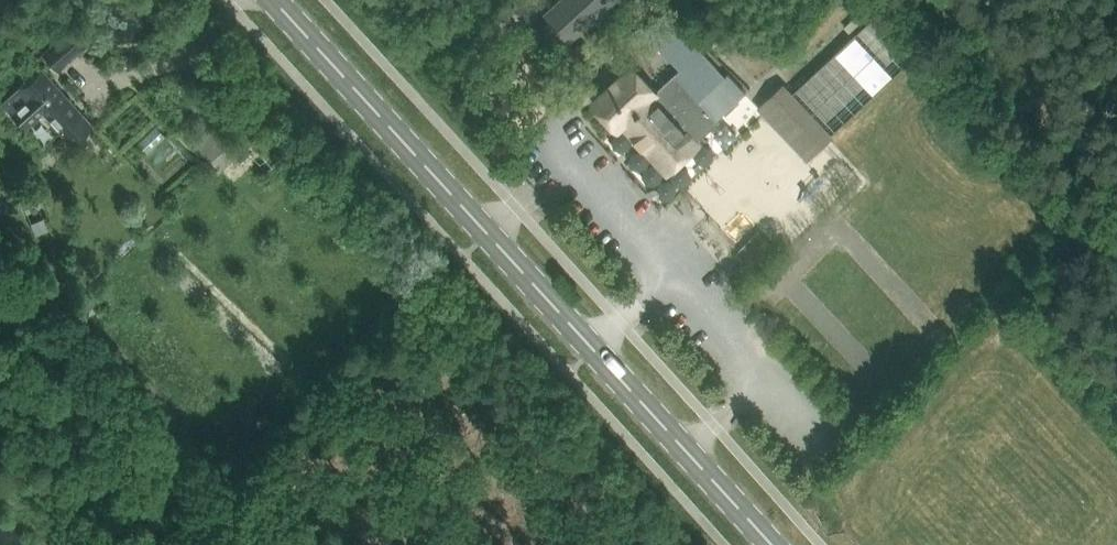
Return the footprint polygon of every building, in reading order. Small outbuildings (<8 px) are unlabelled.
[(587,25),(614,0),(562,0),(547,13),(571,40),(587,25)] [(677,54),(691,41),(672,20),(658,33),(677,54)] [(58,69),(88,42),(73,26),(43,52),(58,69)] [(680,71),(676,75),(718,120),(745,95),(746,94),(729,76),(726,79),(701,52),(680,71)] [(635,64),(611,86),(595,101),(619,127),(624,122),(657,91),(657,90),(658,89),(635,64)] [(28,94),(10,110),(25,127),(39,114),(47,115),(61,130),(73,143),(93,124),(82,111),(42,67),(25,82),(21,86),(28,94)] [(854,75),(841,88),(859,107),(872,94),(862,84),(868,78),(862,71),(856,77),(854,75)] [(660,91),(658,89),(657,90),(657,91),(624,122),(669,171),(685,156),(700,142),(697,139),(718,120),(676,75),(660,91)] [(785,82),(758,107),(808,160),(831,139),(791,95),(794,92),(785,82)] [(162,119),(139,143),(169,172),(192,148),(162,119)] [(222,119),(196,142),(219,168),(220,169),(246,145),(222,119)] [(42,216),(30,221),(36,234),(48,229),(42,216)]
